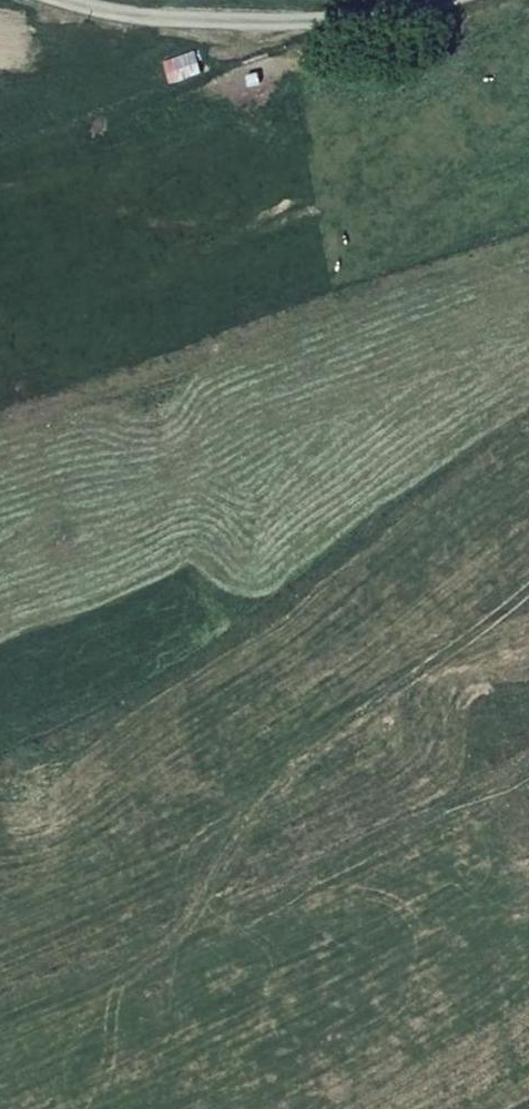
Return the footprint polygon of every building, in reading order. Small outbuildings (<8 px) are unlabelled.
[(197,51),(166,62),(173,83),(205,72),(197,51)]
